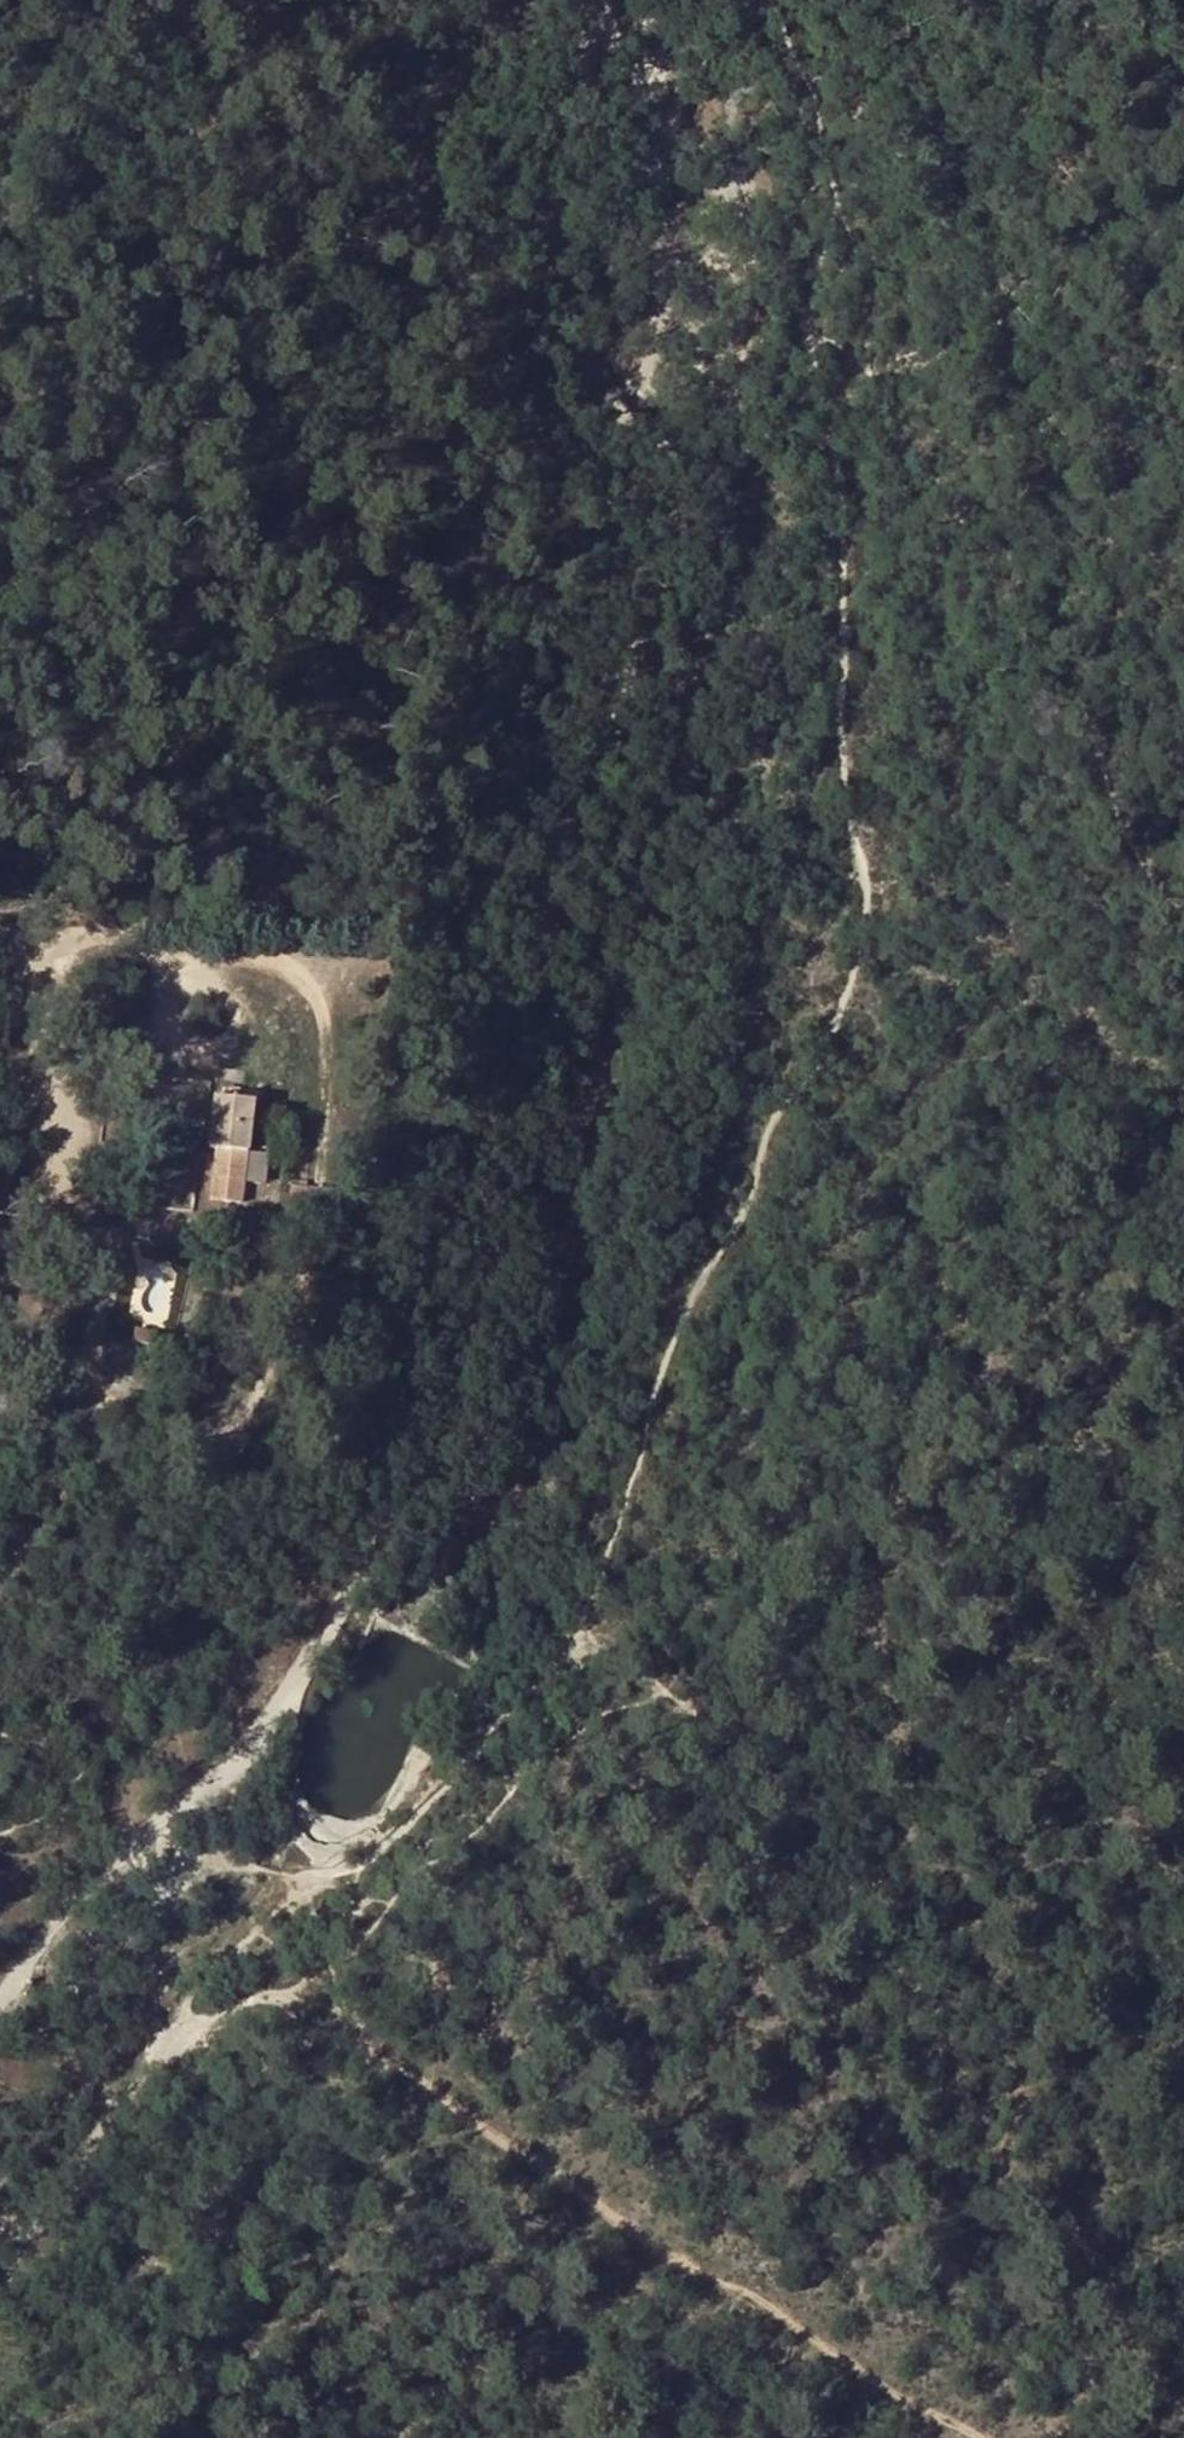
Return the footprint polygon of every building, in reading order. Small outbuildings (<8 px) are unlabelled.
[(162,1189),(181,1189),(208,1187),(211,1136),(161,1135),(162,1189)] [(181,1189),(182,1219),(204,1218),(209,1218),(208,1187),(181,1189)] [(204,1218),(182,1219),(182,1243),(204,1243),(204,1218)]
